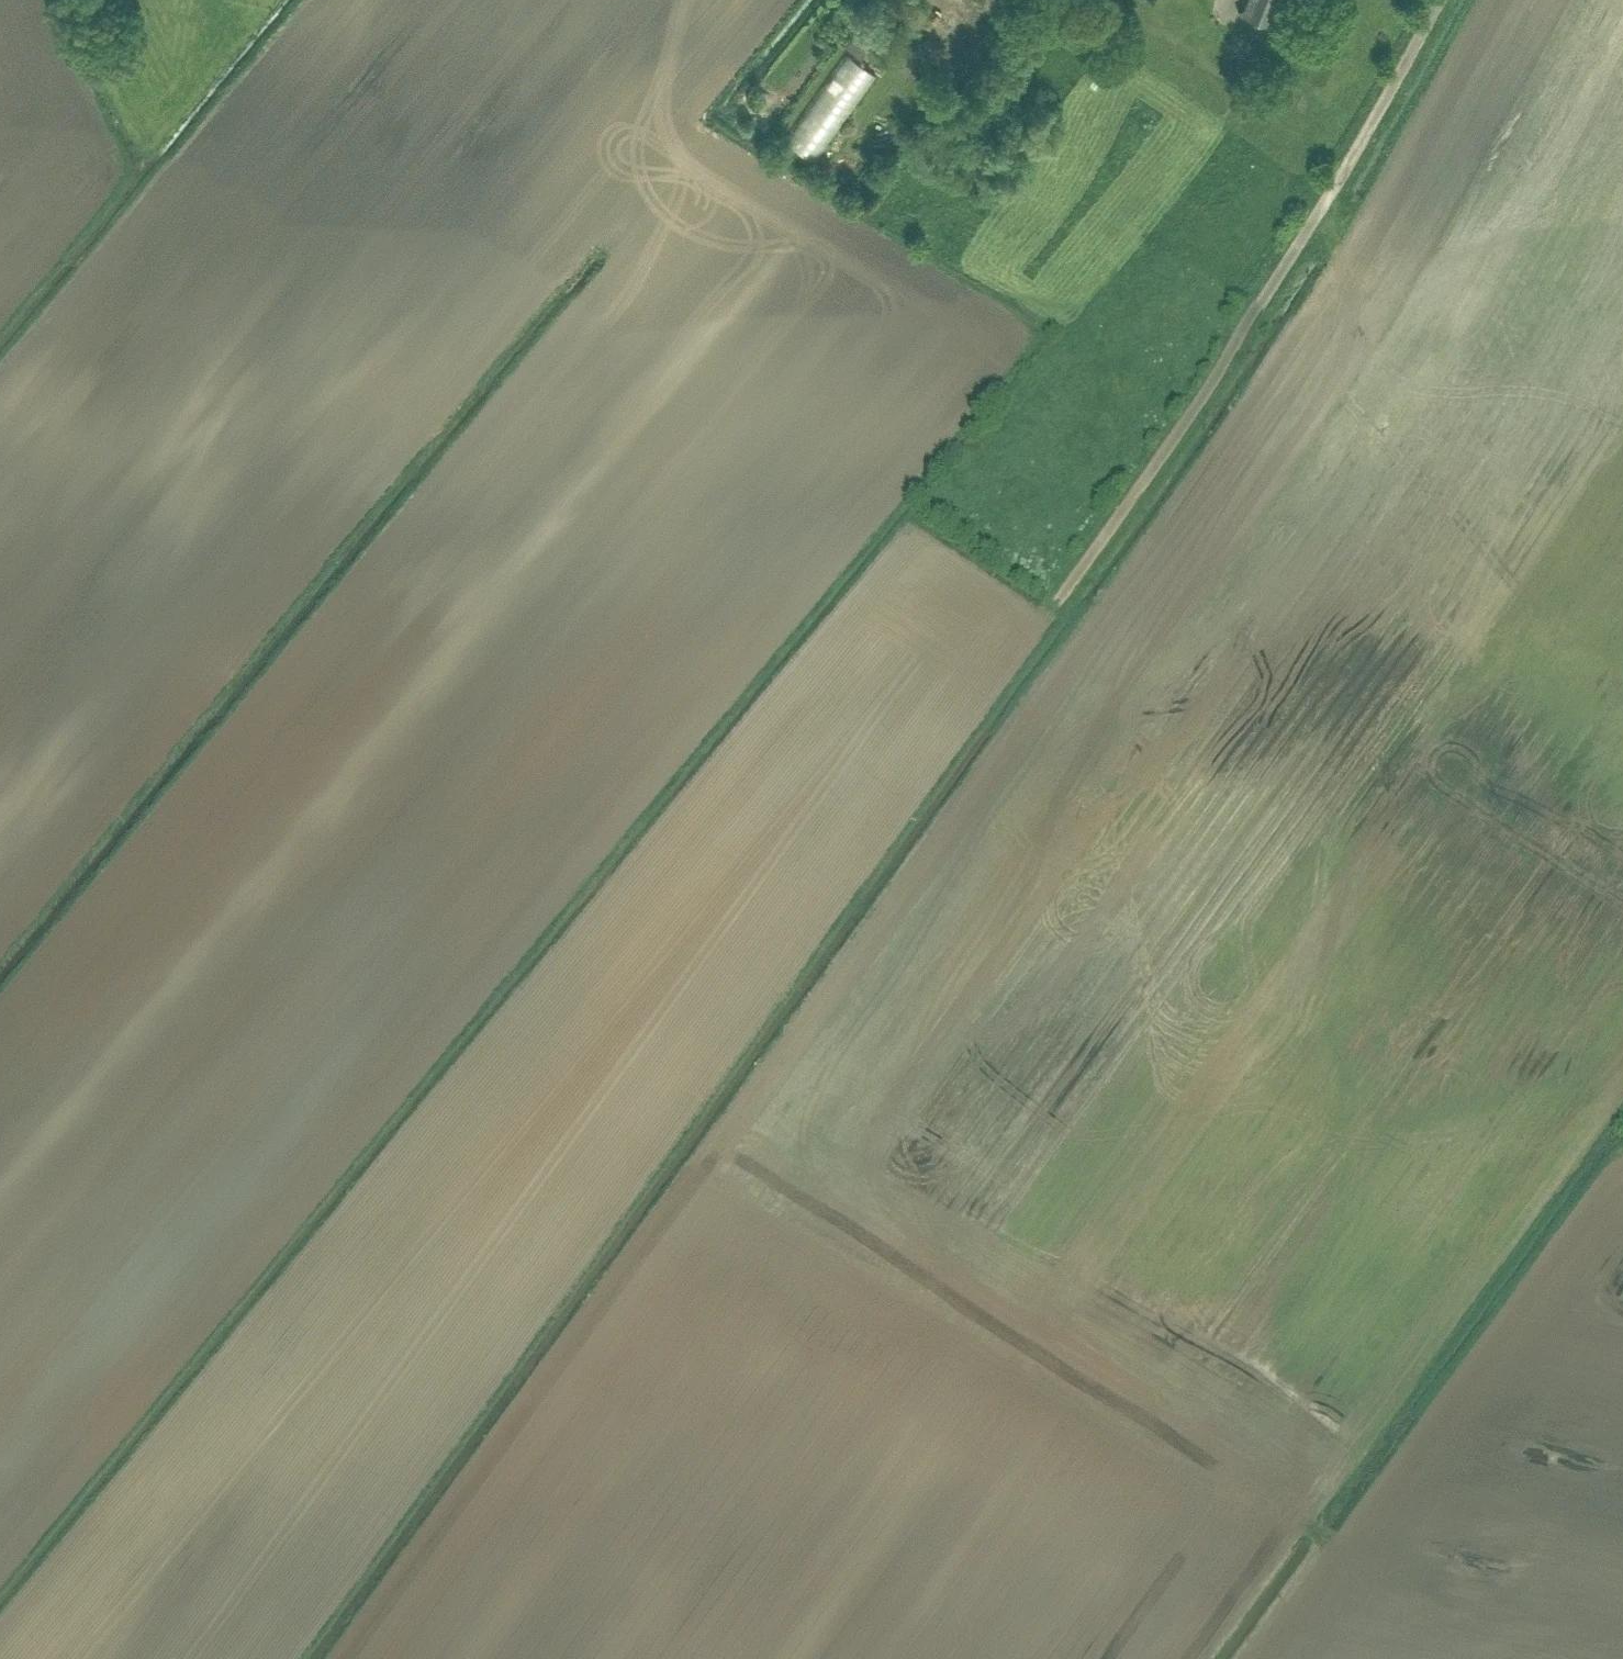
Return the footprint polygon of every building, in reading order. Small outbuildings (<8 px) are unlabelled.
[(1241,11),(1270,23),(1276,8),(1279,0),(1246,0),(1241,11)] [(861,57),(881,30),(867,19),(846,46),(861,57)] [(841,44),(778,130),(801,147),(864,61),(841,44)]
